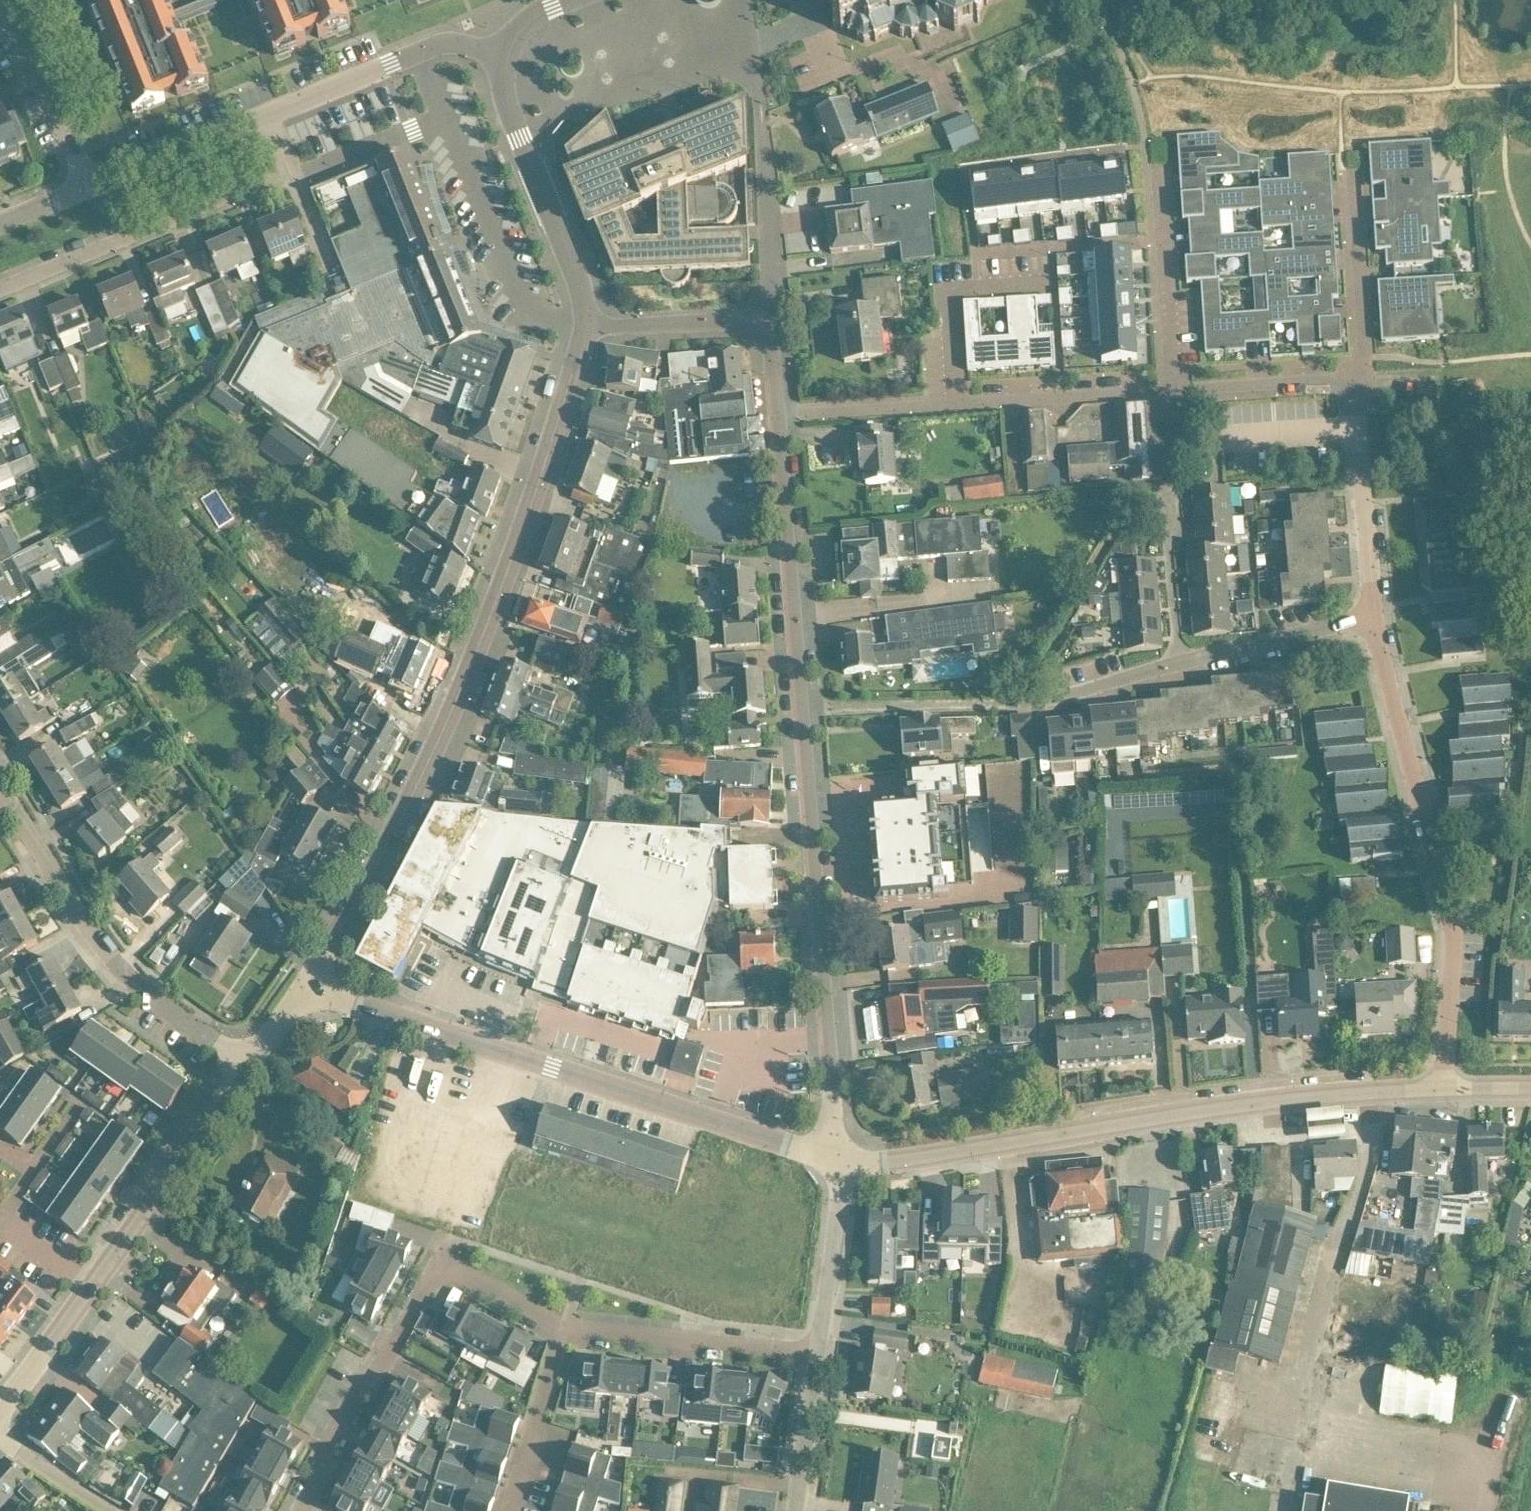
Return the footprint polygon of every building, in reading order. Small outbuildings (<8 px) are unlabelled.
[(178,96),(209,83),(191,39),(179,43),(175,33),(179,31),(176,23),(233,0),(211,0),(173,15),(167,0),(88,0),(134,114),(165,101),(163,95),(175,90),(178,96)] [(275,57),(307,44),(304,38),(316,33),(319,39),(348,27),(351,26),(340,0),(252,0),(275,57)] [(823,1),(834,29),(846,25),(849,33),(848,35),(849,36),(850,34),(856,31),(859,38),(857,40),(865,44),(865,41),(894,30),(895,30),(896,32),(898,31),(901,34),(900,38),(903,38),(905,35),(912,36),(912,39),(915,38),(914,35),(921,30),(927,31),(928,35),(930,34),(930,31),(936,29),(938,31),(940,29),(937,26),(940,21),(955,27),(954,31),(958,32),(959,28),(975,21),(978,24),(980,21),(978,18),(984,4),(988,6),(989,3),(986,2),(991,0),(826,0),(823,1)] [(846,102),(834,107),(815,114),(832,158),(851,151),(864,145),(877,140),(938,115),(934,105),(926,86),(889,101),(891,106),(882,110),(880,104),(865,110),(867,114),(854,120),(846,102)] [(657,145),(659,144),(658,143),(624,157),(609,121),(603,120),(566,154),(575,178),(572,183),(571,184),(576,195),(577,195),(583,196),(587,206),(583,211),(582,211),(587,223),(588,222),(594,224),(615,275),(660,274),(660,275),(661,276),(661,278),(662,279),(663,281),(664,282),(665,284),(667,286),(670,287),(672,288),(675,288),(676,288),(679,288),(681,287),(684,286),(685,285),(687,284),(688,281),(690,279),(690,278),(691,275),(691,274),(691,273),(745,271),(745,266),(750,265),(749,234),(719,235),(718,227),(720,227),(722,227),(725,226),(728,225),(731,223),(733,220),(735,218),(736,215),(737,213),(738,211),(738,208),(738,205),(737,202),(737,200),(736,198),(734,196),(733,194),(732,193),(730,191),(727,189),(724,188),(721,188),(719,188),(717,188),(717,176),(746,164),(744,117),(738,117),(736,111),(682,133),(683,134),(684,134),(685,148),(677,148),(676,132),(664,133),(665,148),(658,149),(657,145)] [(8,163),(7,160),(10,158),(17,156),(18,156),(15,147),(25,143),(13,113),(2,118),(0,112),(0,166),(8,163)] [(979,142),(969,116),(943,126),(953,153),(979,142)] [(1220,135),(1178,138),(1180,173),(1192,172),(1193,194),(1208,193),(1206,176),(1206,171),(1239,169),(1239,157),(1239,156),(1221,142),(1220,135)] [(1390,184),(1391,201),(1431,199),(1427,143),(1431,143),(1431,142),(1369,146),(1371,185),(1390,184)] [(345,200),(350,198),(363,230),(331,243),(347,280),(352,292),(440,258),(447,254),(441,238),(442,238),(407,153),(343,180),(317,192),(317,193),(316,193),(323,208),(324,208),(324,209),(345,200)] [(1290,181),(1259,183),(1260,190),(1259,190),(1261,210),(1321,206),(1319,183),(1331,182),(1329,156),(1329,155),(1288,157),(1288,158),(1290,181)] [(1106,202),(1127,200),(1123,165),(1101,168),(1106,202)] [(1080,170),(1084,205),(1106,202),(1101,168),(1080,170)] [(1062,212),(1057,173),(1056,169),(1035,172),(1040,215),(1062,212)] [(1084,205),(1080,170),(1057,173),(1062,212),(1062,216),(1085,213),(1084,205)] [(1013,175),(1018,209),(1019,217),(1040,215),(1035,172),(1013,175)] [(998,212),(1018,209),(1013,175),(993,177),(998,212)] [(999,220),(998,212),(993,177),(970,180),(976,223),(999,220)] [(932,183),(887,189),(871,191),(851,193),(852,195),(854,194),(856,209),(826,212),(831,254),(900,245),(902,261),(935,257),(933,242),(929,217),(936,216),(932,183)] [(1193,194),(1181,195),(1183,221),(1189,220),(1195,220),(1196,239),(1222,237),(1220,213),(1233,212),(1261,210),(1259,190),(1208,193),(1193,194)] [(1439,207),(1431,208),(1431,200),(1450,199),(1450,197),(1431,199),(1391,201),(1392,225),(1374,226),(1376,252),(1386,252),(1386,267),(1433,264),(1432,245),(1423,245),(1422,230),(1440,229),(1439,207)] [(1321,206),(1261,210),(1262,224),(1291,223),(1291,228),(1293,252),(1324,250),(1324,251),(1336,250),(1336,249),(1334,224),(1322,224),(1321,206)] [(259,226),(267,245),(271,256),(286,249),(294,268),(314,260),(309,246),(306,247),(292,213),(259,226)] [(1117,226),(1109,227),(1110,239),(1118,238),(1117,226)] [(1102,240),(1110,239),(1109,227),(1101,228),(1102,240)] [(1065,230),(1066,242),(1074,241),(1073,229),(1065,230)] [(1066,242),(1065,230),(1057,231),(1058,243),(1066,242)] [(1022,233),(1023,245),(1031,244),(1030,232),(1022,233)] [(1023,245),(1022,233),(1014,234),(1015,246),(1023,245)] [(216,267),(220,277),(238,270),(242,281),(258,275),(249,252),(241,234),(208,248),(216,267)] [(1191,259),(1185,259),(1187,280),(1187,282),(1187,283),(1201,282),(1201,281),(1217,280),(1215,260),(1249,257),(1250,279),(1253,279),(1265,278),(1264,254),(1265,254),(1263,235),(1235,236),(1222,237),(1196,239),(1197,258),(1191,259)] [(1000,238),(988,239),(989,247),(1001,246),(1000,238)] [(1265,254),(1264,254),(1265,278),(1267,301),(1289,300),(1287,282),(1301,275),(1316,280),(1317,298),(1327,297),(1327,299),(1333,298),(1339,298),(1339,296),(1337,270),(1325,271),(1324,251),(1324,250),(1293,252),(1265,254)] [(1095,253),(1096,274),(1132,272),(1130,251),(1095,253)] [(261,333),(230,388),(239,394),(251,403),(321,454),(340,422),(325,412),(343,381),(337,368),(395,344),(421,362),(439,355),(482,337),(472,313),(460,284),(448,254),(448,253),(447,254),(440,258),(352,292),(338,298),(338,299),(327,303),(322,291),(255,319),(261,333)] [(152,271),(151,272),(161,299),(154,302),(158,312),(159,314),(186,303),(181,292),(195,286),(184,258),(167,265),(165,261),(150,266),(152,271)] [(1070,277),(1070,269),(1058,269),(1058,278),(1070,277)] [(1096,274),(1088,275),(1090,296),(1098,296),(1133,294),(1132,272),(1096,274)] [(1397,306),(1380,307),(1382,342),(1440,338),(1439,325),(1423,326),(1421,302),(1437,301),(1436,287),(1454,286),(1454,277),(1395,281),(1397,306)] [(865,311),(839,314),(845,363),(883,359),(878,321),(902,318),(897,278),(861,283),(865,311)] [(159,314),(158,312),(146,316),(142,305),(132,279),(99,293),(111,321),(126,315),(131,326),(132,330),(141,326),(142,330),(150,326),(157,346),(170,341),(159,314)] [(1217,280),(1201,281),(1201,282),(1201,287),(1206,354),(1225,353),(1226,354),(1229,354),(1229,353),(1246,352),(1246,345),(1245,337),(1269,335),(1270,335),(1269,326),(1269,322),(1268,322),(1268,313),(1255,314),(1221,316),(1219,280),(1217,280)] [(222,281),(209,287),(228,329),(240,321),(222,281)] [(335,291),(338,298),(352,292),(349,285),(335,291)] [(228,329),(209,287),(196,292),(215,335),(228,329)] [(1059,291),(1060,299),(1072,298),(1071,290),(1059,291)] [(1133,294),(1098,296),(1090,296),(1091,319),(1134,316),(1133,294)] [(1052,306),(1051,297),(1022,299),(1026,367),(1056,366),(1054,335),(1039,336),(1038,307),(1052,306)] [(1289,300),(1267,301),(1268,313),(1268,322),(1269,322),(1300,320),(1302,348),(1320,347),(1324,347),(1328,347),(1328,346),(1342,345),(1340,319),(1334,319),(1328,319),(1327,299),(1327,297),(1317,298),(1289,300)] [(1073,306),(1072,298),(1060,299),(1060,307),(1073,306)] [(1026,367),(1022,299),(993,301),(994,310),(1007,309),(1009,339),(996,339),(998,369),(1026,367)] [(56,332),(59,340),(79,332),(88,353),(110,344),(101,322),(89,327),(78,301),(48,313),(56,332)] [(994,310),(993,301),(964,302),(966,342),(968,342),(968,348),(967,348),(968,371),(998,369),(996,339),(982,340),(980,311),(994,310)] [(0,320),(0,346),(9,369),(28,361),(22,346),(33,341),(22,311),(0,320)] [(1136,338),(1134,316),(1091,319),(1093,341),(1101,340),(1136,338)] [(1063,342),(1075,341),(1074,333),(1062,334),(1063,342)] [(395,344),(337,368),(343,381),(362,392),(368,381),(364,372),(379,366),(383,376),(414,393),(461,410),(454,428),(469,434),(467,439),(484,445),(502,452),(537,356),(502,343),(502,344),(482,337),(439,355),(421,362),(395,344)] [(1101,340),(1102,362),(1137,360),(1136,338),(1101,340)] [(1075,341),(1063,342),(1063,350),(1075,349),(1075,341)] [(607,390),(627,393),(641,395),(643,382),(656,384),(657,375),(660,355),(615,349),(614,356),(612,355),(607,390)] [(664,398),(666,422),(667,434),(669,452),(670,465),(750,456),(745,419),(747,419),(739,351),(694,355),(669,357),(671,381),(672,393),(663,394),(664,398)] [(68,393),(81,388),(76,374),(68,356),(67,354),(56,359),(67,385),(65,386),(68,393)] [(74,358),(68,356),(76,374),(78,369),(74,358)] [(53,391),(65,386),(67,385),(56,359),(40,366),(51,392),(53,391)] [(659,397),(664,398),(663,394),(672,393),(671,381),(661,382),(659,397)] [(223,382),(212,398),(228,409),(239,394),(230,388),(223,382)] [(633,443),(632,446),(664,451),(664,448),(662,448),(665,434),(667,434),(666,422),(662,423),(663,434),(656,433),(656,432),(630,427),(632,420),(633,421),(637,404),(603,395),(598,412),(594,411),(589,432),(590,433),(623,441),(633,443)] [(16,417),(10,402),(0,406),(0,424),(16,417)] [(1070,481),(1110,479),(1110,469),(1131,468),(1132,482),(1161,480),(1159,450),(1197,448),(1195,420),(1157,423),(1156,407),(1115,410),(1118,451),(1108,452),(1108,447),(1068,450),(1070,481)] [(1024,463),(1020,464),(1020,465),(1048,463),(1050,487),(1061,487),(1059,462),(1056,462),(1053,429),(1050,429),(1049,416),(1057,415),(1057,414),(1016,417),(1017,418),(1021,418),(1024,463)] [(21,430),(16,417),(0,424),(0,438),(21,430)] [(340,422),(321,454),(397,510),(411,485),(417,474),(340,422)] [(857,429),(860,470),(865,470),(866,485),(896,483),(892,439),(886,439),(885,427),(857,429)] [(275,428),(259,450),(297,478),(313,456),(275,428)] [(611,504),(618,483),(628,456),(670,465),(669,452),(664,452),(664,451),(632,446),(633,443),(623,441),(590,433),(585,445),(582,444),(565,489),(581,495),(579,501),(593,506),(596,499),(611,504)] [(433,451),(463,467),(469,457),(439,441),(433,451)] [(25,445),(13,450),(17,460),(29,456),(25,445)] [(8,466),(2,451),(0,452),(0,469),(8,466)] [(16,476),(40,469),(36,456),(12,463),(16,476)] [(0,469),(0,486),(14,480),(8,466),(0,469)] [(460,507),(486,517),(500,479),(474,469),(467,488),(452,482),(450,487),(438,482),(433,493),(460,506),(460,507)] [(1027,471),(1029,491),(1049,490),(1048,470),(1027,471)] [(962,482),(965,503),(988,499),(988,501),(1005,499),(1002,476),(962,482)] [(411,485),(397,510),(465,560),(479,520),(457,511),(431,497),(411,485)] [(944,488),(946,504),(963,502),(961,486),(944,488)] [(1194,506),(1195,521),(1232,518),(1229,489),(1193,492),(1193,493),(1195,493),(1196,506),(1194,506)] [(1253,490),(1255,505),(1260,504),(1286,501),(1286,493),(1260,495),(1259,489),(1253,490)] [(88,494),(72,502),(80,518),(96,510),(88,494)] [(1285,528),(1287,555),(1330,551),(1328,537),(1320,537),(1319,526),(1336,524),(1333,497),(1290,501),(1293,527),(1285,528)] [(1431,595),(1432,604),(1432,606),(1432,629),(1437,629),(1441,644),(1443,660),(1481,656),(1480,640),(1476,625),(1482,625),(1482,602),(1481,590),(1465,592),(1457,499),(1415,503),(1422,586),(1431,595)] [(1244,503),(1245,516),(1254,515),(1253,503),(1244,503)] [(1197,535),(1198,549),(1198,550),(1223,548),(1223,547),(1234,546),(1232,518),(1195,521),(1196,522),(1198,521),(1199,535),(1197,535)] [(873,528),(841,531),(841,533),(843,532),(847,585),(861,584),(863,599),(881,597),(880,582),(899,580),(898,560),(947,557),(949,583),(991,580),(989,553),(982,554),(979,519),(937,523),(873,528)] [(587,532),(588,530),(558,520),(540,570),(565,579),(563,583),(577,588),(574,596),(571,594),(571,595),(578,598),(578,600),(603,608),(603,607),(625,614),(627,615),(653,545),(605,527),(603,537),(587,532)] [(439,554),(443,548),(426,536),(416,529),(406,543),(433,562),(419,595),(431,600),(450,608),(467,566),(439,554)] [(13,558),(0,532),(0,564),(13,558)] [(1251,573),(1249,545),(1238,546),(1240,574),(1251,573)] [(42,546),(23,554),(29,565),(47,556),(42,546)] [(1189,579),(1225,576),(1223,548),(1198,550),(1198,549),(1187,550),(1188,565),(1190,565),(1191,578),(1189,579)] [(692,566),(724,569),(725,554),(693,551),(692,566)] [(1330,551),(1287,555),(1289,579),(1281,580),(1283,607),(1326,603),(1325,589),(1316,590),(1315,578),(1332,577),(1330,551)] [(0,564),(0,609),(17,601),(17,600),(30,594),(13,558),(0,564)] [(1119,565),(1121,594),(1157,591),(1157,590),(1155,591),(1154,577),(1156,577),(1155,562),(1119,565)] [(725,611),(726,611),(757,609),(755,573),(722,575),(725,611)] [(1232,576),(1233,590),(1251,588),(1249,574),(1232,576)] [(1192,607),(1192,608),(1228,605),(1225,576),(1189,579),(1191,594),(1193,594),(1194,607),(1192,607)] [(1121,594),(1124,623),(1160,620),(1160,619),(1158,619),(1157,606),(1159,606),(1157,591),(1121,594)] [(63,598),(53,605),(60,616),(71,609),(63,598)] [(578,600),(572,615),(559,611),(531,601),(530,603),(528,603),(525,603),(522,611),(524,614),(527,614),(523,625),(580,645),(587,626),(618,636),(620,630),(635,635),(640,621),(625,616),(625,614),(603,607),(603,608),(578,600)] [(1252,603),(1237,604),(1238,615),(1253,614),(1252,603)] [(996,635),(992,604),(912,614),(916,646),(996,635)] [(1228,605),(1192,608),(1193,623),(1195,623),(1196,636),(1194,636),(1194,637),(1230,634),(1228,605)] [(262,618),(282,640),(287,645),(294,638),(264,608),(258,614),(262,618)] [(757,609),(726,611),(727,618),(725,618),(727,648),(760,645),(758,615),(752,616),(752,610),(758,609),(757,609)] [(262,618),(249,629),(283,667),(296,656),(287,645),(282,640),(262,618)] [(12,633),(4,620),(0,623),(0,641),(12,633)] [(1160,620),(1124,623),(1126,652),(1162,649),(1162,648),(1160,648),(1159,635),(1161,635),(1160,620)] [(1096,628),(1083,629),(1083,639),(1096,638),(1096,628)] [(397,696),(411,703),(433,653),(400,638),(394,652),(346,630),(335,658),(376,677),(378,672),(394,678),(392,682),(402,686),(397,696)] [(22,657),(23,658),(39,648),(31,636),(17,645),(4,653),(11,664),(22,657)] [(877,668),(913,665),(911,644),(875,648),(874,638),(862,639),(842,640),(845,675),(877,673),(877,668)] [(575,652),(576,651),(541,639),(534,656),(569,669),(569,668),(577,671),(583,654),(575,652)] [(49,641),(39,648),(23,658),(29,669),(57,652),(49,641)] [(95,641),(87,645),(96,659),(103,654),(95,641)] [(684,646),(685,664),(712,662),(710,644),(684,646)] [(137,682),(147,668),(128,654),(118,668),(137,682)] [(735,716),(741,716),(753,715),(766,714),(763,672),(743,673),(731,674),(731,675),(713,677),(712,662),(685,664),(688,699),(715,697),(714,693),(733,692),(735,716)] [(503,663),(493,689),(553,712),(566,716),(568,717),(575,696),(556,690),(554,697),(528,688),(533,673),(503,663)] [(257,680),(278,704),(295,689),(275,665),(257,680)] [(1252,679),(1238,680),(1241,723),(1268,721),(1267,712),(1293,710),(1289,667),(1263,670),(1264,686),(1252,687),(1252,679)] [(26,671),(14,678),(13,677),(0,685),(0,710),(5,718),(29,702),(41,695),(26,671)] [(354,671),(348,677),(359,688),(364,682),(354,671)] [(1448,795),(1448,796),(1449,804),(1449,834),(1479,831),(1478,830),(1501,828),(1499,813),(1499,790),(1505,790),(1505,763),(1501,740),(1509,740),(1509,723),(1507,713),(1512,713),(1512,689),(1511,676),(1490,678),(1490,677),(1459,679),(1464,708),(1465,717),(1459,718),(1459,744),(1449,745),(1453,768),(1453,794),(1448,795)] [(358,710),(349,726),(350,728),(352,728),(368,737),(366,739),(392,754),(403,734),(389,720),(368,697),(358,688),(359,688),(348,677),(347,678),(354,685),(344,703),(358,710)] [(1201,692),(1187,693),(1190,736),(1217,734),(1217,725),(1241,723),(1238,680),(1212,683),(1213,699),(1201,700),(1201,692)] [(553,712),(493,689),(483,716),(514,726),(518,713),(562,728),(566,716),(553,712)] [(1150,705),(1137,706),(1141,749),(1166,747),(1166,738),(1190,736),(1187,693),(1161,696),(1162,712),(1151,713),(1150,705)] [(29,702),(5,718),(20,743),(37,732),(45,728),(45,727),(57,720),(50,709),(37,716),(29,702)] [(1137,706),(1136,706),(1136,710),(1113,712),(1117,751),(1141,749),(1137,706)] [(1367,748),(1366,739),(1366,724),(1363,710),(1335,713),(1335,714),(1314,716),(1316,729),(1320,752),(1324,752),(1324,762),(1327,778),(1335,778),(1335,800),(1340,827),(1346,826),(1350,849),(1351,863),(1373,861),(1373,863),(1403,860),(1398,831),(1397,823),(1397,821),(1392,822),(1387,796),(1387,773),(1377,774),(1373,748),(1367,748)] [(60,733),(66,745),(97,728),(105,724),(98,712),(91,717),(60,733)] [(1113,712),(1092,714),(1095,753),(1117,751),(1113,712)] [(1091,722),(1071,724),(1075,763),(1096,761),(1095,753),(1092,714),(1090,714),(1091,722)] [(753,715),(741,716),(741,727),(729,728),(731,749),(741,748),(761,746),(760,724),(754,725),(753,715)] [(952,752),(951,737),(976,736),(975,720),(939,721),(939,719),(902,723),(905,757),(925,756),(943,754),(943,753),(952,752)] [(1076,775),(1075,763),(1071,724),(1048,726),(1052,777),(1076,775)] [(329,726),(326,731),(338,747),(356,756),(355,759),(381,774),(392,754),(366,739),(368,737),(352,728),(350,728),(349,726),(344,734),(329,726)] [(338,747),(326,731),(319,744),(328,757),(331,759),(331,760),(348,769),(342,781),(351,787),(368,797),(381,774),(355,759),(356,756),(338,747)] [(1291,731),(1281,732),(1282,741),(1292,740),(1291,731)] [(1018,738),(1020,761),(1035,760),(1033,737),(1018,738)] [(506,739),(502,753),(526,756),(529,744),(506,739)] [(1181,740),(1182,753),(1192,752),(1191,739),(1181,740)] [(1207,742),(1198,743),(1199,751),(1208,750),(1207,742)] [(32,762),(47,786),(71,770),(86,762),(75,746),(63,753),(61,750),(58,751),(56,748),(32,762)] [(1298,758),(1297,749),(1258,752),(1259,761),(1298,758)] [(625,769),(626,772),(705,778),(704,784),(722,785),(721,793),(771,795),(773,767),(707,763),(707,757),(687,756),(628,750),(625,769)] [(550,781),(589,786),(591,767),(588,767),(588,766),(526,757),(526,756),(502,753),(501,755),(517,757),(515,776),(550,781)] [(71,770),(47,786),(62,810),(86,795),(83,791),(86,790),(82,783),(100,771),(92,759),(86,763),(86,762),(71,770)] [(92,787),(99,798),(113,789),(133,775),(127,766),(92,787)] [(465,766),(453,798),(472,805),(477,807),(483,809),(500,812),(502,792),(504,792),(505,783),(494,779),(495,777),(465,766)] [(591,767),(589,786),(591,786),(586,823),(594,824),(621,827),(626,772),(625,769),(591,767)] [(964,767),(906,772),(909,804),(868,807),(876,903),(949,897),(941,803),(967,800),(964,767)] [(283,785),(301,805),(317,792),(299,771),(283,785)] [(113,789),(99,798),(92,803),(101,817),(79,836),(99,859),(108,851),(112,854),(127,841),(124,837),(134,828),(120,812),(128,806),(113,789)] [(1040,791),(1040,804),(1048,804),(1047,790),(1040,791)] [(500,812),(541,816),(543,796),(504,792),(502,792),(500,812)] [(729,831),(730,830),(741,831),(741,826),(769,828),(769,823),(770,823),(771,795),(721,793),(721,800),(681,798),(679,830),(712,833),(713,832),(728,833),(729,831)] [(1048,817),(1048,804),(1040,804),(1041,818),(1048,817)] [(274,820),(269,829),(303,848),(302,850),(317,859),(336,826),(307,809),(294,832),(274,820)] [(395,981),(423,927),(484,813),(436,809),(356,961),(395,981)] [(535,989),(537,989),(554,935),(550,934),(594,824),(586,823),(586,826),(576,825),(576,822),(556,820),(556,823),(500,817),(484,813),(423,927),(441,936),(440,938),(456,947),(457,945),(459,946),(463,946),(470,949),(472,953),(478,956),(476,959),(537,984),(535,989)] [(1035,826),(1049,825),(1048,817),(1041,818),(1035,818),(1035,826)] [(622,826),(622,827),(621,827),(594,824),(550,934),(554,935),(537,989),(569,1000),(568,1006),(680,1041),(680,1039),(685,1040),(689,1028),(698,1031),(705,1012),(687,1006),(719,906),(731,911),(774,910),(773,880),(772,852),(731,854),(730,830),(729,831),(728,833),(713,832),(712,833),(679,830),(649,828),(622,826)] [(158,851),(153,856),(143,865),(141,863),(120,882),(137,901),(132,905),(144,919),(170,896),(151,875),(162,866),(158,862),(164,856),(182,841),(171,829),(153,845),(158,851)] [(247,850),(244,857),(253,870),(264,887),(281,856),(309,872),(317,859),(302,850),(303,848),(269,829),(255,855),(247,850)] [(266,890),(264,887),(253,870),(244,857),(243,858),(219,882),(230,894),(223,904),(232,910),(225,919),(224,919),(198,956),(220,971),(236,948),(241,952),(250,938),(235,927),(241,917),(246,920),(266,890)] [(1375,879),(1352,880),(1354,900),(1377,899),(1375,879)] [(1137,883),(1138,899),(1158,897),(1156,881),(1137,883)] [(173,904),(185,915),(206,894),(195,882),(173,904)] [(1,932),(24,919),(10,894),(0,900),(0,929),(1,932)] [(1295,923),(1308,925),(1311,911),(1298,909),(1295,923)] [(1021,943),(1038,943),(1038,912),(1013,911),(1013,931),(1021,931),(1021,943)] [(932,944),(955,941),(963,940),(960,913),(924,917),(925,927),(878,933),(883,972),(935,965),(932,944)] [(1,932),(0,933),(0,962),(1,963),(0,964),(0,979),(14,971),(8,960),(38,944),(24,919),(1,932)] [(1386,933),(1388,965),(1414,964),(1413,932),(1386,933)] [(708,958),(708,975),(710,975),(710,985),(704,985),(705,1007),(744,1005),(743,980),(742,980),(741,974),(776,973),(775,936),(761,936),(761,935),(756,935),(756,936),(741,937),(741,957),(708,958)] [(1179,946),(1161,948),(1161,957),(1163,977),(1165,977),(1181,976),(1179,946)] [(154,954),(149,960),(155,965),(160,958),(154,954)] [(1146,958),(1095,961),(1098,1004),(1149,1000),(1149,998),(1165,997),(1163,977),(1161,957),(1146,958)] [(1260,967),(1261,992),(1274,992),(1273,958),(1259,959),(1260,967)] [(35,987),(43,1001),(67,986),(53,960),(29,974),(29,975),(17,982),(23,993),(35,987)] [(1522,972),(1502,972),(1501,1005),(1499,1005),(1499,1038),(1530,1038),(1530,1006),(1524,1006),(1524,972),(1522,972)] [(1063,975),(1044,976),(1044,1000),(1063,999),(1063,975)] [(945,1004),(990,1001),(989,980),(969,981),(919,983),(889,987),(891,1004),(887,1004),(892,1043),(912,1041),(926,1038),(949,1035),(959,1034),(957,1014),(945,1004)] [(1299,1004),(1279,1005),(1280,1014),(1281,1034),(1302,1032),(1302,1037),(1318,1036),(1316,1016),(1315,1004),(1313,981),(1298,982),(1299,1004)] [(1394,1034),(1393,1017),(1401,1016),(1401,1019),(1417,1018),(1415,984),(1395,985),(1355,988),(1357,1016),(1358,1036),(1394,1034)] [(82,1012),(67,986),(43,1001),(49,1012),(37,1019),(45,1033),(82,1012)] [(1221,1043),(1220,1043),(1220,1044),(1245,1043),(1244,1036),(1245,1036),(1242,991),(1215,993),(1215,997),(1185,999),(1188,1040),(1220,1038),(1221,1043)] [(1035,1003),(1020,1004),(1020,1030),(1035,1029),(1035,1003)] [(1353,1020),(1353,1004),(1337,1004),(1337,1020),(1353,1020)] [(6,1067),(28,1054),(8,1020),(0,1025),(0,1057),(6,1067)] [(1151,1023),(1101,1027),(1104,1066),(1154,1063),(1151,1023)] [(112,1040),(93,1027),(73,1055),(92,1068),(112,1040)] [(1104,1066),(1101,1027),(1056,1030),(1059,1070),(1104,1066)] [(680,1039),(680,1041),(670,1070),(696,1078),(705,1050),(684,1043),(685,1040),(680,1039)] [(112,1040),(92,1068),(109,1080),(130,1052),(112,1040)] [(352,1048),(339,1068),(348,1074),(361,1053),(352,1048)] [(128,1093),(131,1089),(129,1088),(146,1064),(130,1052),(109,1080),(128,1093)] [(945,1105),(941,1079),(936,1053),(933,1053),(913,1057),(916,1071),(898,1074),(905,1112),(931,1107),(930,1106),(942,1104),(943,1105),(945,1105)] [(296,1079),(352,1117),(367,1094),(311,1057),(296,1079)] [(150,1059),(146,1064),(129,1088),(131,1089),(148,1101),(168,1072),(150,1059)] [(62,1073),(52,1066),(47,1073),(57,1080),(62,1073)] [(987,1071),(941,1079),(945,1105),(991,1096),(987,1077),(987,1071)] [(186,1085),(168,1072),(148,1101),(166,1114),(186,1085)] [(19,1092),(48,1112),(61,1094),(54,1089),(32,1073),(19,1092)] [(71,1080),(62,1073),(57,1080),(66,1086),(71,1080)] [(87,1091),(82,1098),(92,1105),(97,1098),(87,1091)] [(19,1092),(7,1109),(35,1130),(48,1112),(19,1092)] [(97,1098),(92,1105),(101,1111),(106,1104),(97,1098)] [(569,1115),(549,1109),(546,1108),(537,1138),(533,1149),(676,1196),(690,1155),(633,1136),(633,1135),(622,1132),(590,1122),(581,1119),(581,1118),(570,1115),(569,1115)] [(22,1148),(35,1130),(7,1109),(0,1119),(0,1132),(22,1148)] [(81,1118),(88,1123),(95,1114),(88,1109),(81,1118)] [(123,1116),(118,1123),(127,1130),(132,1123),(123,1116)] [(1340,1117),(1302,1119),(1303,1147),(1341,1145),(1340,1117)] [(132,1123),(127,1130),(137,1136),(141,1129),(132,1123)] [(1457,1129),(1397,1123),(1392,1177),(1413,1179),(1411,1199),(1419,1200),(1414,1233),(1360,1224),(1351,1253),(1395,1261),(1428,1267),(1435,1234),(1441,1202),(1442,1199),(1446,1183),(1448,1183),(1450,1163),(1453,1163),(1457,1129)] [(114,1128),(111,1132),(101,1146),(129,1166),(142,1148),(114,1128)] [(1485,1161),(1505,1160),(1503,1128),(1467,1130),(1469,1162),(1470,1198),(1486,1197),(1485,1161)] [(69,1150),(76,1141),(69,1136),(62,1145),(69,1150)] [(62,1159),(69,1150),(62,1145),(55,1154),(62,1159)] [(1332,1189),(1332,1180),(1357,1178),(1355,1145),(1329,1147),(1329,1153),(1315,1153),(1317,1190),(1332,1189)] [(116,1184),(129,1166),(101,1146),(88,1163),(116,1184)] [(1205,1195),(1191,1197),(1196,1235),(1230,1230),(1224,1189),(1237,1187),(1232,1152),(1230,1152),(1229,1150),(1227,1149),(1226,1148),(1224,1147),(1221,1148),(1219,1149),(1218,1151),(1217,1154),(1203,1156),(1206,1175),(1202,1176),(1205,1195)] [(1242,1261),(1237,1284),(1233,1283),(1216,1348),(1211,1346),(1206,1369),(1234,1376),(1239,1354),(1279,1364),(1311,1237),(1325,1241),(1329,1225),(1286,1214),(1291,1197),(1292,1197),(1290,1149),(1262,1150),(1252,1207),(1256,1208),(1247,1242),(1232,1238),(1227,1258),(1242,1261)] [(234,1205),(269,1225),(298,1174),(269,1158),(250,1191),(244,1187),(234,1205)] [(1083,1162),(1084,1172),(1066,1173),(1065,1164),(1046,1165),(1047,1178),(1039,1179),(1035,1180),(1032,1183),(1032,1187),(1034,1210),(1033,1210),(1037,1242),(1039,1263),(1055,1261),(1055,1262),(1124,1255),(1120,1219),(1121,1219),(1118,1182),(1104,1183),(1102,1160),(1083,1162)] [(104,1201),(116,1184),(88,1163),(75,1181),(104,1201)] [(44,1171),(37,1180),(44,1185),(51,1176),(44,1171)] [(37,1194),(44,1185),(37,1180),(30,1189),(37,1194)] [(75,1181),(63,1199),(91,1219),(104,1201),(75,1181)] [(1130,1190),(1120,1310),(1160,1313),(1170,1194),(1130,1190)] [(923,1228),(923,1264),(940,1264),(940,1250),(963,1250),(964,1194),(939,1193),(939,1228),(923,1228)] [(964,1194),(963,1250),(985,1251),(985,1266),(1001,1267),(1002,1231),(988,1231),(989,1198),(979,1197),(979,1194),(964,1194)] [(1468,1198),(1442,1199),(1441,1202),(1435,1234),(1464,1237),(1468,1198)] [(50,1217),(78,1237),(91,1219),(63,1199),(50,1217)] [(1516,1246),(1524,1211),(1512,1202),(1501,1251),(1518,1254),(1519,1247),(1516,1246)] [(371,1226),(376,1211),(355,1204),(350,1220),(364,1224),(371,1226)] [(895,1286),(896,1243),(905,1243),(905,1251),(918,1252),(919,1215),(907,1215),(907,1211),(905,1210),(904,1207),(895,1206),(893,1210),(891,1210),(891,1216),(885,1216),(885,1214),(871,1214),(870,1243),(869,1285),(879,1286),(879,1287),(884,1287),(884,1286),(895,1286)] [(376,1233),(368,1258),(370,1258),(398,1274),(402,1268),(404,1269),(412,1243),(376,1233)] [(1395,1261),(1351,1253),(1345,1274),(1391,1282),(1395,1261)] [(370,1258),(357,1283),(385,1298),(393,1283),(398,1274),(370,1258)] [(3,1279),(10,1269),(0,1260),(0,1276),(3,1279)] [(167,1302),(159,1314),(185,1333),(184,1334),(180,1340),(204,1356),(214,1342),(216,1339),(203,1331),(218,1309),(224,1314),(236,1296),(216,1282),(213,1285),(206,1281),(190,1269),(176,1290),(172,1287),(164,1300),(167,1302)] [(0,1301),(0,1310),(18,1324),(36,1299),(21,1287),(9,1280),(0,1292),(0,1296),(3,1298),(0,1301)] [(372,1323),(385,1298),(357,1283),(343,1307),(372,1323)] [(257,1293),(251,1301),(263,1309),(268,1301),(257,1293)] [(890,1317),(890,1304),(874,1303),(873,1316),(890,1317)] [(442,1333),(450,1338),(467,1347),(482,1319),(458,1306),(451,1318),(442,1333)] [(439,1314),(429,1309),(427,1308),(415,1330),(427,1337),(430,1332),(439,1314)] [(0,1310),(0,1348),(18,1324),(0,1310)] [(482,1319),(467,1347),(491,1360),(506,1332),(482,1319)] [(857,1396),(857,1398),(866,1400),(867,1397),(890,1401),(897,1359),(886,1358),(887,1349),(906,1352),(908,1336),(876,1331),(874,1347),(877,1347),(875,1356),(856,1353),(853,1376),(857,1377),(855,1396),(857,1396)] [(531,1346),(506,1332),(491,1360),(487,1367),(524,1388),(536,1366),(524,1359),(531,1346)] [(1080,1336),(1076,1350),(1085,1352),(1088,1339),(1080,1336)] [(112,1402),(143,1426),(149,1431),(163,1413),(135,1392),(143,1380),(140,1366),(141,1365),(126,1355),(124,1358),(102,1341),(77,1374),(113,1401),(112,1402)] [(201,1470),(183,1502),(194,1508),(231,1446),(237,1436),(258,1401),(179,1341),(178,1342),(184,1346),(159,1378),(204,1413),(189,1432),(191,1434),(180,1454),(201,1470)] [(1516,1356),(1530,1359),(1530,1345),(1519,1342),(1516,1356)] [(979,1384),(1051,1401),(1058,1372),(986,1355),(979,1384)] [(597,1395),(612,1397),(615,1365),(587,1362),(585,1381),(569,1379),(567,1395),(566,1410),(567,1410),(595,1413),(597,1395)] [(1380,1414),(1452,1424),(1459,1373),(1386,1364),(1380,1414)] [(615,1365),(612,1397),(639,1400),(642,1368),(615,1365)] [(642,1368),(639,1400),(666,1402),(664,1417),(679,1419),(682,1387),(668,1386),(670,1371),(642,1368)] [(722,1409),(726,1377),(698,1374),(696,1389),(686,1388),(682,1422),(721,1426),(722,1409)] [(726,1377),(722,1409),(749,1411),(753,1379),(726,1377)] [(760,1380),(753,1379),(749,1411),(750,1411),(749,1414),(774,1422),(786,1386),(761,1378),(760,1380)] [(401,1380),(389,1400),(419,1417),(430,1396),(401,1380)] [(65,1390),(46,1415),(85,1445),(86,1444),(76,1437),(81,1431),(106,1450),(124,1427),(135,1436),(143,1426),(112,1402),(100,1417),(65,1390)] [(407,1437),(419,1417),(389,1400),(378,1421),(407,1437)] [(272,1429),(260,1449),(290,1465),(302,1444),(284,1434),(290,1424),(283,1420),(259,1407),(253,1418),(272,1429)] [(468,1449),(506,1461),(520,1420),(482,1408),(475,1430),(454,1423),(447,1442),(468,1449)] [(85,1445),(46,1415),(28,1438),(78,1476),(88,1463),(77,1455),(85,1445)] [(445,1432),(450,1422),(442,1418),(437,1427),(445,1432)] [(381,1450),(396,1458),(407,1437),(378,1421),(366,1442),(363,1447),(378,1455),(381,1450)] [(949,1435),(964,1437),(966,1426),(951,1424),(949,1435)] [(446,1444),(450,1434),(441,1431),(438,1441),(446,1444)] [(237,1436),(231,1446),(242,1452),(247,1442),(237,1436)] [(932,1460),(950,1463),(953,1441),(935,1438),(932,1460)] [(707,1465),(709,1452),(636,1441),(635,1453),(707,1465)] [(378,1455),(363,1447),(352,1468),(382,1484),(393,1463),(396,1458),(381,1450),(378,1455)] [(621,1503),(622,1486),(605,1481),(612,1459),(574,1447),(561,1487),(599,1499),(600,1497),(621,1503)] [(744,1462),(777,1465),(778,1458),(759,1456),(760,1449),(746,1448),(744,1462)] [(279,1486),(290,1465),(260,1449),(249,1470),(279,1486)] [(456,1489),(494,1501),(506,1461),(468,1449),(462,1469),(441,1463),(435,1482),(456,1489)] [(620,1450),(620,1457),(631,1458),(632,1451),(620,1450)] [(429,1451),(424,1460),(434,1466),(437,1455),(429,1451)] [(718,1453),(717,1464),(716,1468),(735,1470),(735,1466),(736,1455),(718,1453)] [(883,1508),(890,1509),(891,1506),(897,1458),(878,1455),(878,1454),(874,1453),(874,1455),(867,1454),(860,1505),(883,1508)] [(160,1488),(183,1502),(201,1470),(180,1454),(160,1488)] [(1,1510),(18,1510),(26,1502),(34,1510),(45,1498),(6,1461),(0,1468),(0,1510),(1,1510)] [(929,1466),(927,1476),(938,1478),(939,1467),(929,1466)] [(382,1484),(352,1468),(340,1488),(370,1505),(382,1484)] [(136,1470),(123,1498),(137,1505),(150,1478),(136,1470)] [(253,1498),(268,1507),(279,1486),(249,1470),(238,1490),(235,1495),(250,1503),(253,1498)] [(428,1483),(420,1480),(416,1490),(425,1493),(428,1483)] [(682,1486),(659,1483),(655,1510),(679,1510),(682,1486)] [(739,1487),(719,1485),(706,1483),(704,1504),(696,1503),(695,1510),(736,1510),(739,1487)] [(1410,1499),(1328,1486),(1325,1501),(1306,1498),(1304,1510),(1408,1510),(1410,1499)] [(553,1510),(596,1510),(599,1499),(561,1487),(553,1510)] [(329,1509),(333,1510),(367,1510),(370,1505),(340,1488),(329,1509)] [(428,1503),(426,1510),(491,1510),(494,1501),(456,1489),(450,1509),(428,1503)] [(235,1495),(226,1510),(265,1510),(268,1507),(253,1498),(250,1503),(235,1495)]
